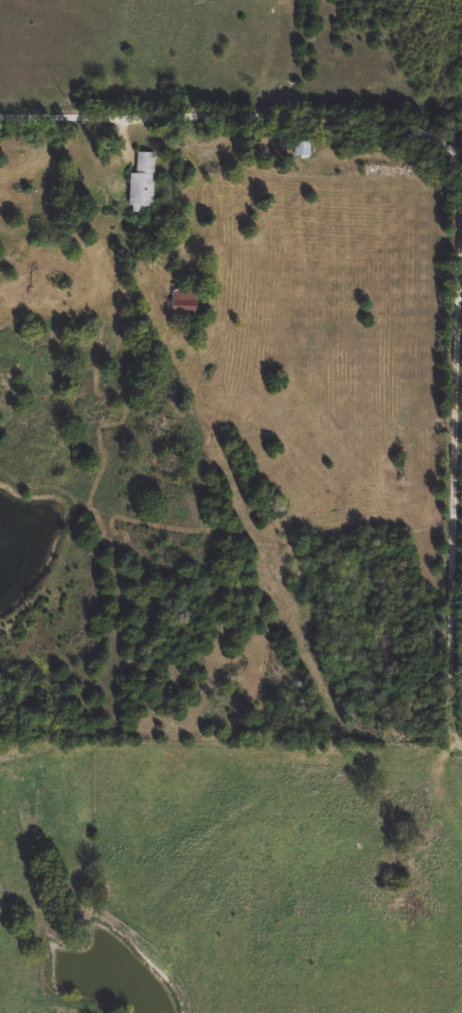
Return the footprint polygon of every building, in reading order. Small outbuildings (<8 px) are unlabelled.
[(312,142),(312,159),(297,159),(297,142),(312,142)] [(131,208),(131,173),(138,174),(138,153),(156,153),(155,208),(131,208)] [(199,284),(199,321),(173,321),(173,284),(199,284)]
